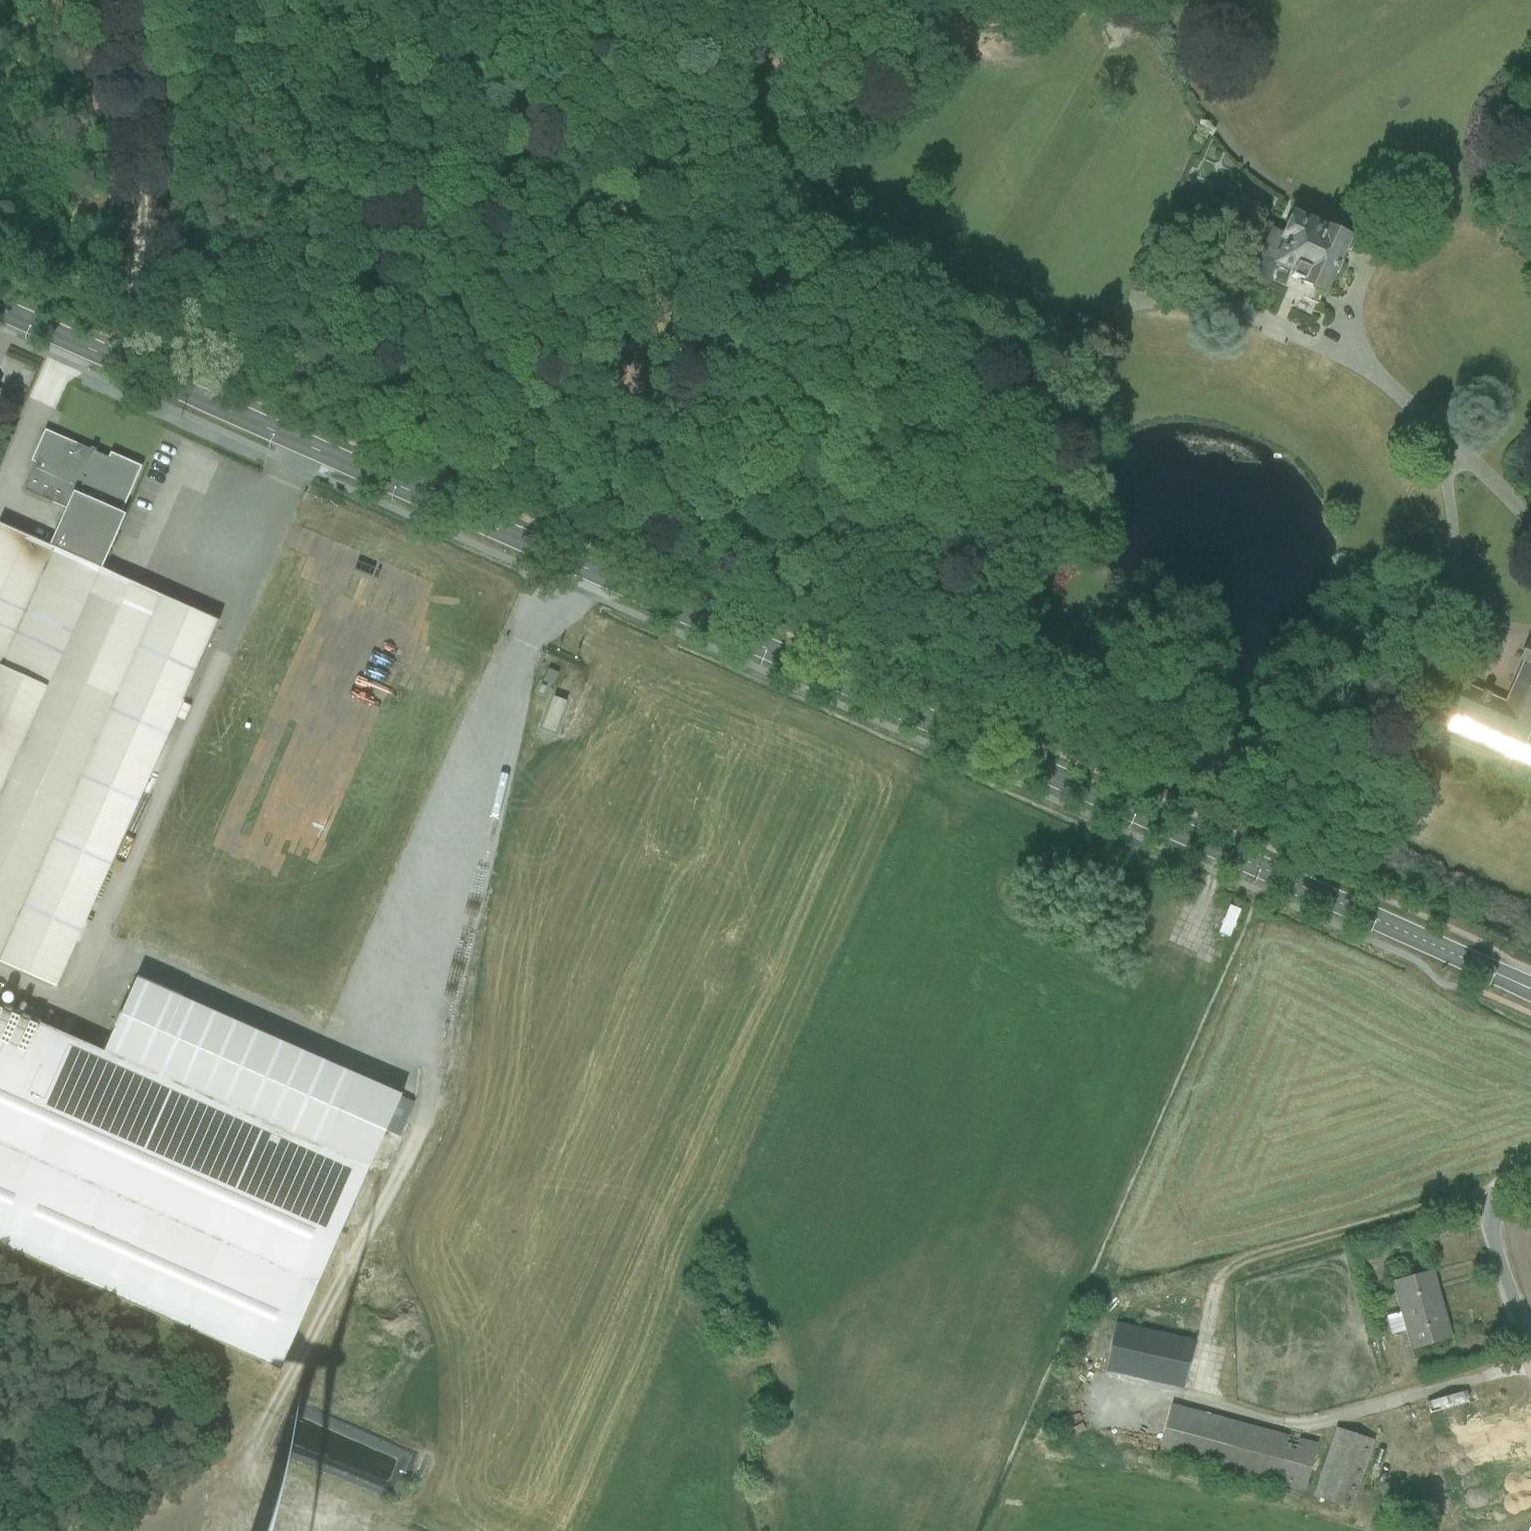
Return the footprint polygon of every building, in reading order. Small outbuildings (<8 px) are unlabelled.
[(1295,290),(1325,303),(1351,241),(1289,215),(1266,270),(1298,283),(1295,290)] [(217,623),(97,570),(142,467),(47,425),(19,488),(63,507),(45,547),(0,528),(0,962),(55,986),(217,623)] [(1525,745),(1530,731),(1530,643),(1529,643),(1504,701),(1457,681),(1444,712),(1525,745)] [(1226,935),(1238,941),(1250,914),(1238,908),(1226,935)] [(143,987),(113,1055),(0,1007),(0,1242),(278,1360),(392,1093),(143,987)] [(1387,1281),(1408,1352),(1450,1339),(1428,1268),(1387,1281)] [(1117,1323),(1104,1374),(1178,1392),(1191,1342),(1117,1323)] [(1391,1373),(1396,1385),(1412,1378),(1407,1367),(1391,1373)] [(1462,1530),(1463,1530),(1506,1518),(1466,1388),(1422,1402),(1462,1530)] [(1131,1407),(1121,1447),(1297,1492),(1307,1453),(1131,1407)] [(1336,1429),(1315,1498),(1345,1507),(1348,1494),(1399,1509),(1409,1479),(1360,1464),(1368,1439),(1336,1429)]
